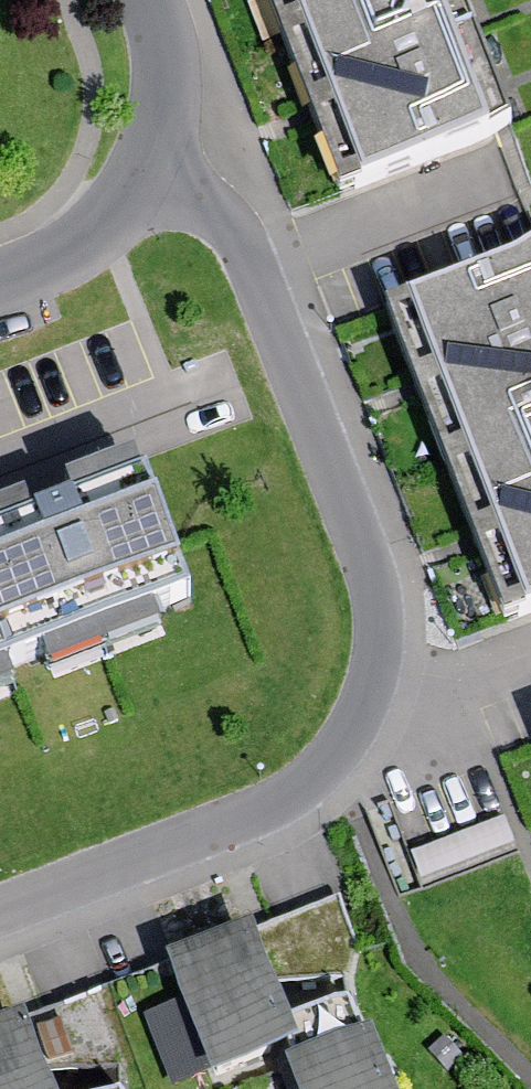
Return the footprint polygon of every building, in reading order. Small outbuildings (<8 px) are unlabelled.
[(295,116),(330,197),(514,129),(464,0),(245,0),(295,116)] [(357,324),(390,399),(455,550),(489,630),(530,615),(530,259),(357,324)] [(191,594),(146,481),(63,513),(0,538),(0,669),(191,594)] [(156,980),(192,1086),(288,1055),(252,948),(156,980)] [(18,1034),(0,1040),(0,1088),(36,1088),(18,1034)] [(286,1088),(357,1088),(348,1066),(286,1088)]
